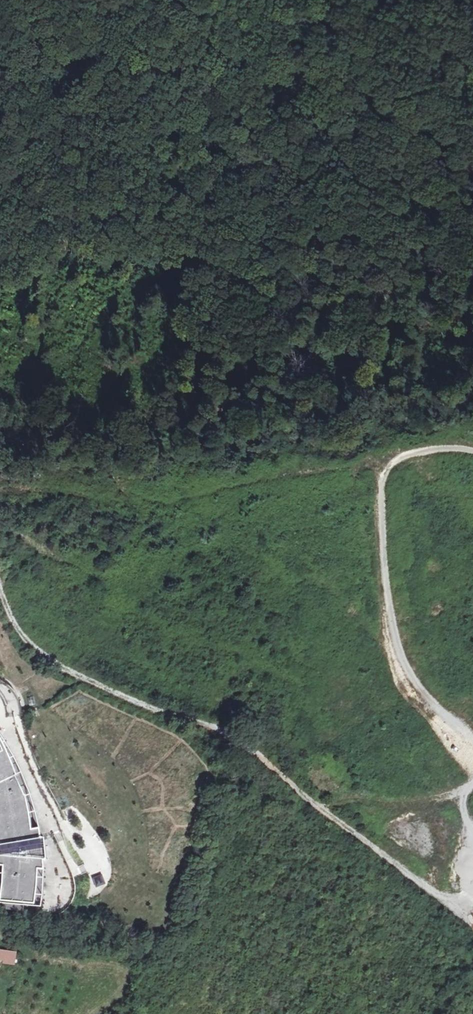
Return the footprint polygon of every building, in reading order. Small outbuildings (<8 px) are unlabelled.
[(42,905),(43,890),(43,867),(43,861),(46,861),(44,837),(41,838),(40,830),(36,814),(26,783),(17,764),(13,755),(4,740),(0,733),(0,901),(42,905)] [(100,874),(91,879),(97,888),(106,883),(100,874)]
